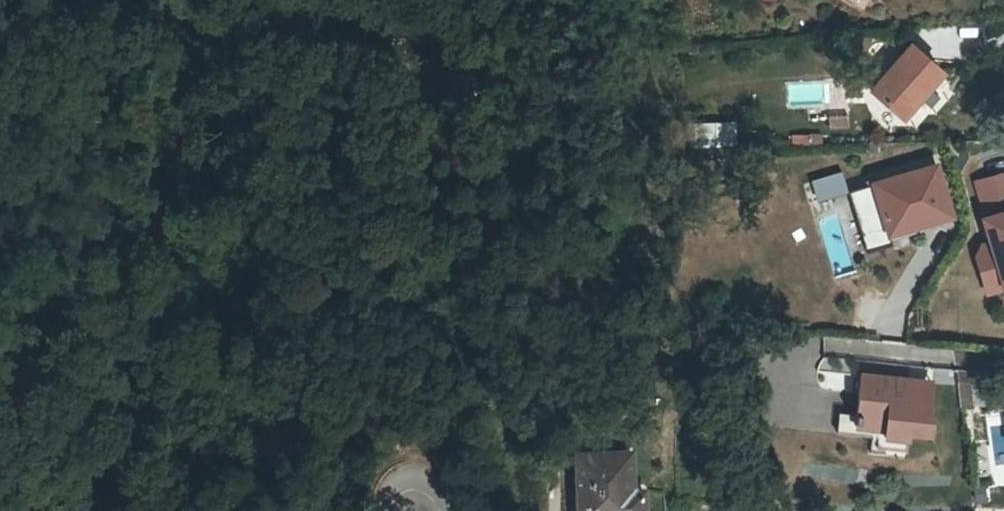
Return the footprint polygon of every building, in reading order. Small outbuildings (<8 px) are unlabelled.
[(872,90),(902,115),(928,86),(943,71),(912,45),(872,90)] [(940,98),(928,86),(902,115),(914,126),(940,98)] [(952,220),(936,171),(877,189),(892,239),(952,220)] [(841,174),(814,182),(819,201),(847,193),(841,174)] [(977,186),(988,221),(985,222),(992,246),(983,249),(978,259),(989,296),(1003,292),(1003,178),(977,186)] [(892,239),(877,189),(853,196),(869,246),(892,239)] [(981,385),(981,374),(955,372),(956,383),(969,384),(981,385)] [(903,396),(905,379),(858,376),(852,414),(837,413),(835,434),(875,438),(875,449),(900,451),(903,432),(926,435),(929,415),(926,415),(927,398),(903,396)] [(928,382),(905,379),(903,396),(927,398),(928,382)] [(969,384),(956,383),(958,401),(971,400),(969,384)] [(578,495),(571,495),(572,510),(645,510),(644,491),(634,491),(632,456),(577,459),(578,495)]
